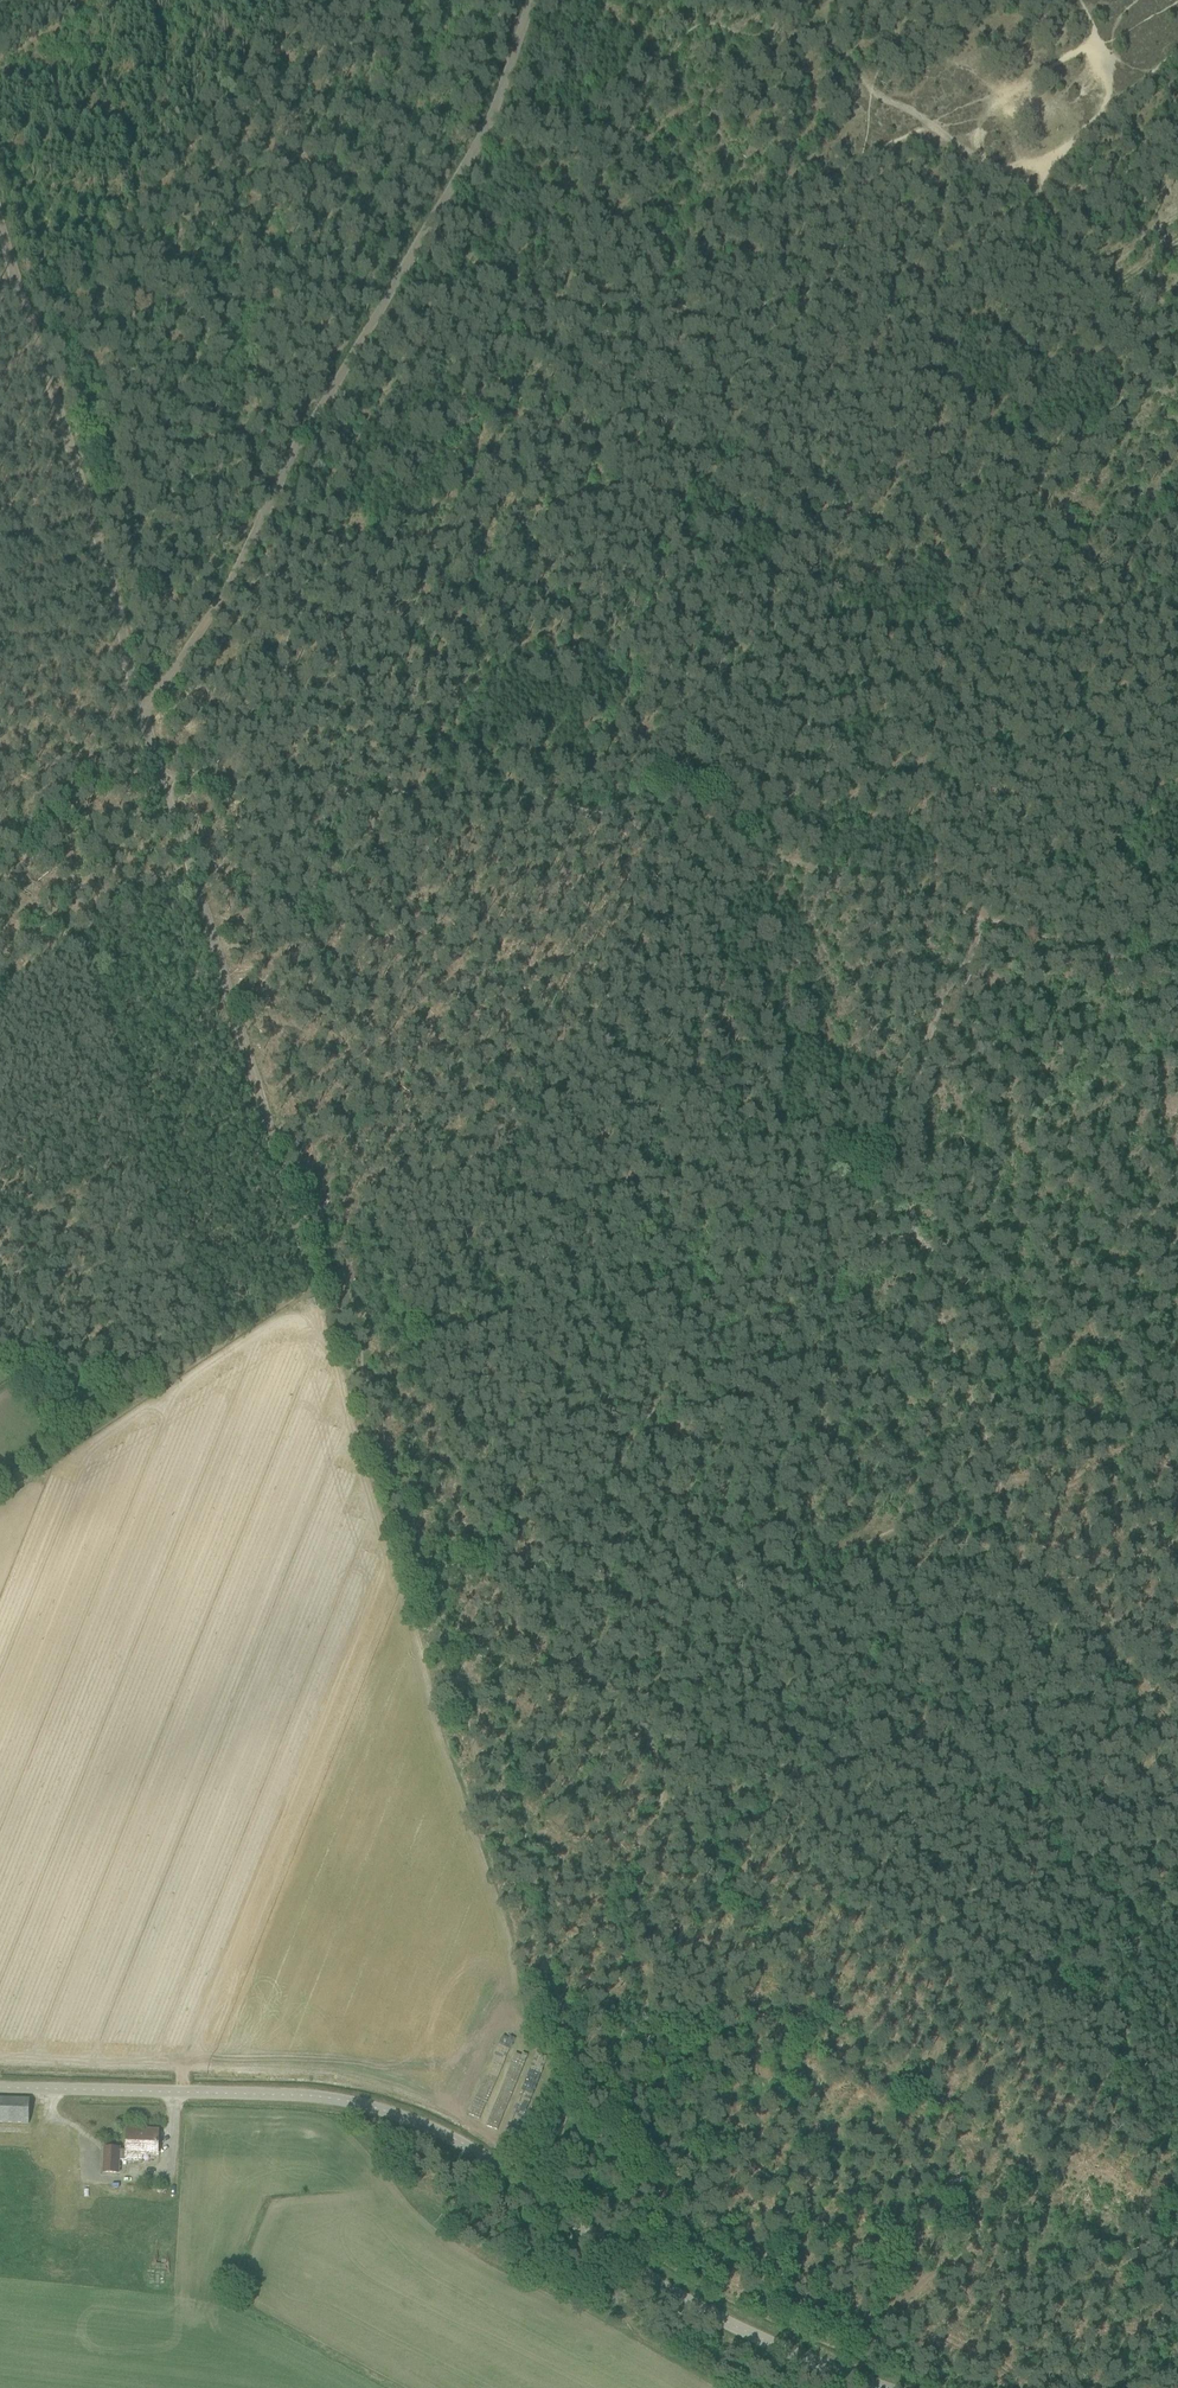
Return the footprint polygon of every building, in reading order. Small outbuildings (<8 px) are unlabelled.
[(29,2124),(29,2099),(0,2098),(0,2123),(29,2124)] [(157,2154),(157,2146),(157,2134),(139,2133),(139,2131),(127,2130),(126,2151),(119,2151),(119,2149),(104,2148),(103,2173),(118,2174),(118,2161),(142,2162),(142,2153),(157,2154)]
